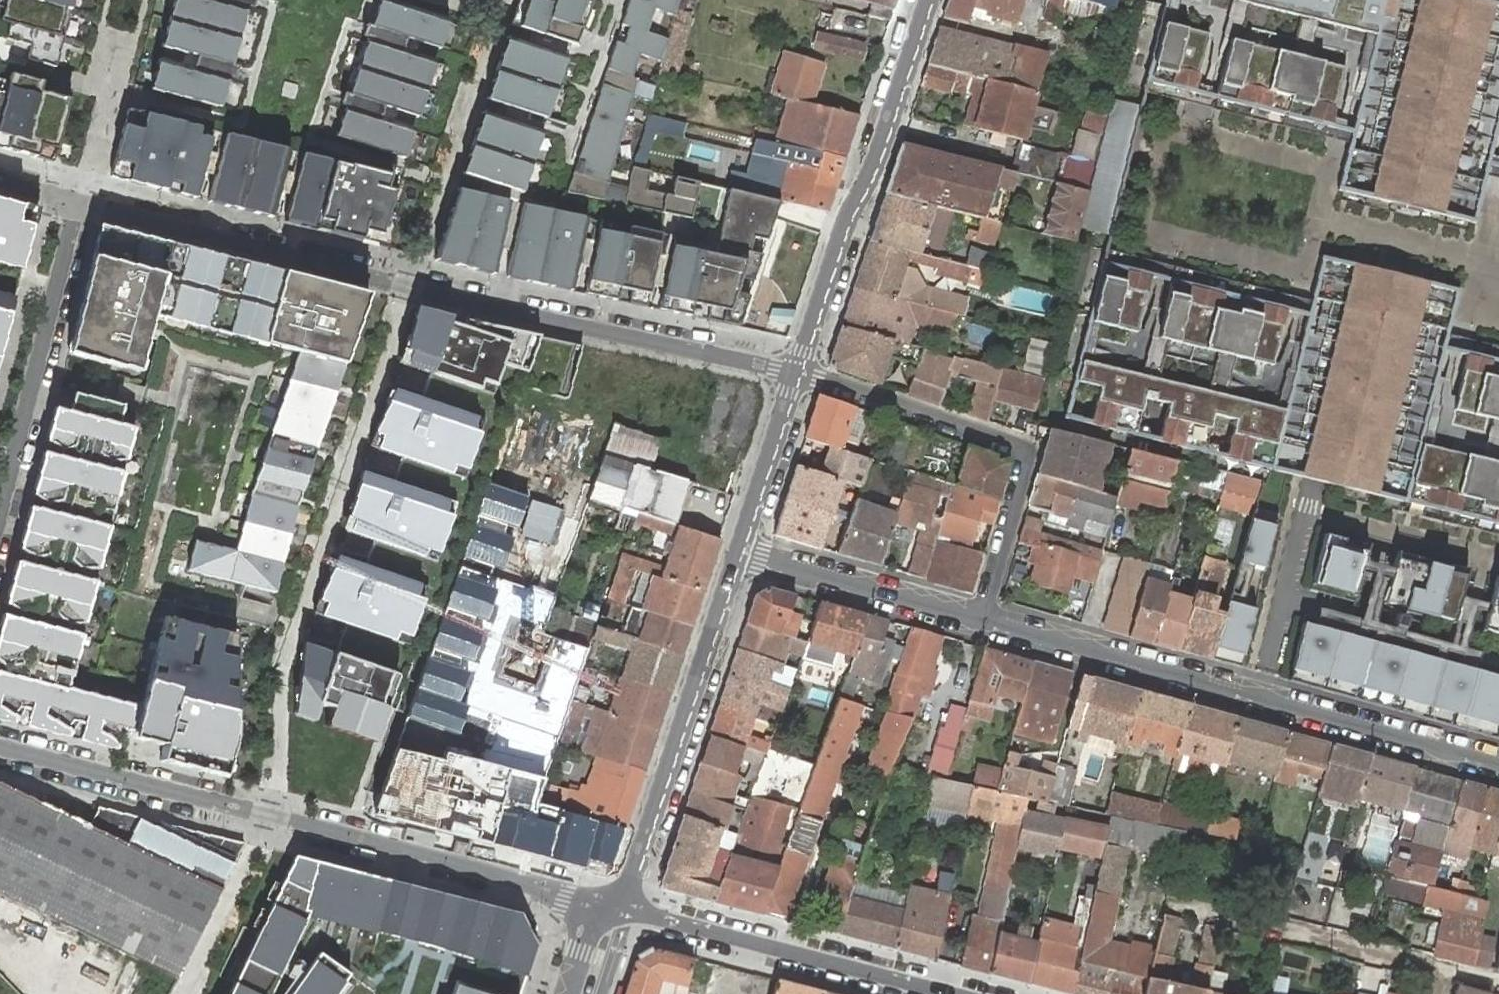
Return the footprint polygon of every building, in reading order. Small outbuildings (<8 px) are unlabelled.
[(52,161),(70,89),(47,83),(50,73),(24,66),(26,58),(55,65),(72,0),(10,0),(0,41),(0,148),(52,161)] [(115,0),(84,0),(78,40),(108,44),(115,0)] [(166,33),(151,89),(161,91),(155,115),(128,108),(110,176),(376,245),(449,19),(389,0),(375,0),(323,162),(212,130),(246,0),(174,0),(166,33)] [(480,119),(434,260),(487,273),(600,297),(633,167),(647,114),(660,69),(676,9),(679,0),(518,0),(480,119)] [(870,3),(867,14),(869,14),(889,20),(893,9),(896,0),(860,0),(870,3)] [(942,16),(967,22),(973,4),(986,9),(985,13),(1032,25),(1033,19),(1037,0),(947,0),(942,16)] [(1033,19),(1043,21),(1049,0),(1037,0),(1033,19)] [(1101,5),(1083,0),(1081,0),(1049,0),(1043,21),(1059,25),(1063,7),(1085,13),(1101,5)] [(1485,0),(1164,0),(1145,81),(1351,132),(1337,189),(1475,223),(1488,165),(1498,168),(1498,3),(1485,0)] [(864,37),(869,14),(867,14),(862,14),(833,8),(831,15),(828,28),(864,37)] [(692,14),(676,9),(660,69),(671,72),(676,73),(692,14)] [(828,28),(831,15),(820,13),(818,26),(828,28)] [(728,31),(730,24),(722,22),(720,29),(728,31)] [(939,26),(936,34),(1011,54),(1013,45),(939,26)] [(866,44),(817,33),(814,48),(861,60),(866,44)] [(1034,92),(1036,92),(1047,54),(1024,48),(1013,45),(1011,54),(936,34),(933,45),(926,65),(929,65),(971,75),(988,80),(1013,86),(1034,92)] [(804,102),(810,103),(822,65),(785,53),(772,95),(792,100),(804,102)] [(1013,86),(988,80),(971,75),(929,65),(922,86),(948,92),(950,88),(966,92),(973,94),(967,118),(965,126),(976,128),(1021,141),(1024,127),(1033,129),(1039,108),(1030,105),(1034,92),(1013,86)] [(778,144),(794,147),(804,102),(792,100),(781,134),(778,144)] [(853,131),(858,114),(810,103),(804,102),(794,147),(844,158),(853,131)] [(1100,127),(1103,129),(1107,110),(1090,107),(1086,125),(1089,126),(1087,131),(1077,129),(1071,154),(1092,159),(1100,127)] [(775,143),(778,144),(781,134),(762,129),(759,139),(762,139),(775,143)] [(778,144),(775,143),(770,169),(748,164),(741,192),(763,197),(778,201),(827,212),(837,181),(844,158),(794,147),(778,144)] [(894,163),(885,192),(932,204),(981,217),(982,218),(989,198),(992,188),(1000,191),(1003,183),(995,180),(998,169),(900,144),(894,163)] [(1057,184),(1085,191),(1092,162),(1058,153),(1051,182),(1057,184)] [(701,183),(633,167),(600,297),(736,326),(741,311),(770,226),(778,201),(763,197),(741,192),(701,183)] [(1073,241),(1075,241),(1087,191),(1086,191),(1085,191),(1057,184),(1045,233),(1073,241)] [(877,215),(869,240),(906,251),(917,254),(932,204),(885,192),(877,215)] [(989,198),(982,218),(991,220),(997,201),(989,198)] [(0,200),(0,250),(25,256),(37,209),(0,200)] [(982,218),(981,217),(977,232),(974,241),(993,247),(1001,222),(991,220),(982,218)] [(100,226),(68,354),(137,371),(156,313),(299,350),(251,491),(235,546),(195,537),(187,569),(242,584),(232,617),(268,627),(296,505),(367,295),(100,226)] [(974,241),(977,232),(969,230),(967,239),(974,241)] [(910,303),(959,315),(964,298),(918,285),(909,269),(901,267),(903,259),(935,267),(934,272),(966,281),(969,267),(966,266),(917,254),(906,251),(869,240),(862,261),(853,288),(890,298),(910,303)] [(969,267),(985,271),(990,254),(971,248),(966,266),(969,267)] [(14,296),(25,256),(0,250),(0,293),(14,296)] [(1064,418),(1315,480),(1498,525),(1498,360),(1445,346),(1459,289),(1321,255),(1307,313),(1102,261),(1064,418)] [(841,326),(894,340),(897,341),(908,343),(910,336),(899,333),(910,303),(890,298),(853,288),(848,305),(841,326)] [(0,293),(0,354),(14,296),(0,293)] [(565,402),(583,346),(556,340),(482,325),(465,320),(463,327),(449,323),(451,317),(415,308),(400,364),(428,374),(420,399),(393,390),(368,446),(402,457),(393,483),(361,472),(345,531),(373,541),(364,566),(335,556),(313,613),(345,624),(334,654),(302,643),(293,695),(290,714),(309,721),(315,703),(327,708),(322,725),(374,742),(386,707),(408,644),(417,647),(429,651),(520,387),(565,402)] [(835,342),(828,366),(880,384),(889,356),(894,340),(841,326),(835,342)] [(917,364),(906,393),(937,404),(947,375),(951,360),(923,350),(918,364),(917,364)] [(993,397),(1001,368),(1001,366),(965,357),(965,358),(953,355),(951,360),(947,375),(957,378),(958,377),(977,382),(975,389),(971,406),(969,415),(987,421),(993,397)] [(1043,378),(1001,368),(993,397),(1035,410),(1043,378)] [(971,406),(975,389),(968,387),(963,404),(971,406)] [(58,390),(0,623),(0,719),(113,748),(122,735),(162,745),(159,760),(226,777),(239,728),(236,631),(167,611),(141,701),(72,683),(97,584),(118,499),(140,411),(126,407),(58,390)] [(839,450),(852,453),(857,439),(844,435),(853,407),(819,395),(812,414),(805,439),(830,447),(839,450)] [(844,435),(857,439),(865,411),(853,407),(844,435)] [(899,469),(901,469),(903,464),(911,442),(913,435),(916,428),(901,423),(886,464),(899,469)] [(660,441),(614,425),(589,497),(637,512),(642,514),(672,525),(686,481),(657,473),(656,472),(650,471),(660,441)] [(1061,431),(1050,429),(1037,474),(1064,483),(1078,487),(1079,487),(1097,492),(1110,444),(1094,440),(1078,436),(1061,431)] [(926,439),(913,435),(911,442),(903,464),(916,469),(926,439)] [(955,486),(998,500),(1009,463),(1007,460),(967,446),(965,451),(958,477),(948,474),(945,483),(951,485),(953,485),(955,486)] [(821,474),(843,481),(860,487),(864,479),(856,476),(860,463),(868,466),(871,460),(852,453),(839,450),(830,447),(821,474)] [(955,448),(948,474),(958,477),(965,451),(955,448)] [(1171,485),(1178,462),(1129,449),(1123,473),(1143,478),(1149,480),(1147,489),(1143,502),(1165,508),(1167,498),(1171,486),(1171,485)] [(1197,485),(1202,468),(1178,462),(1171,485),(1195,492),(1197,485)] [(792,476),(785,500),(827,513),(838,516),(841,517),(848,520),(852,510),(836,505),(843,481),(821,474),(796,465),(792,476)] [(1197,485),(1220,491),(1224,474),(1202,468),(1197,485)] [(906,479),(908,471),(901,469),(899,469),(896,477),(906,479)] [(948,497),(951,485),(945,483),(908,471),(906,479),(904,484),(907,485),(899,514),(929,523),(937,494),(948,497)] [(1097,492),(1079,487),(1078,487),(1064,483),(1037,474),(1029,507),(1059,514),(1070,517),(1067,526),(1084,531),(1085,527),(1087,519),(1100,523),(1107,525),(1115,497),(1097,492)] [(1257,489),(1258,483),(1224,474),(1220,491),(1247,498),(1250,487),(1257,489)] [(1141,487),(1147,489),(1149,480),(1143,478),(1141,487)] [(995,513),(998,500),(955,486),(953,485),(939,536),(969,544),(977,517),(980,508),(995,513)] [(937,534),(948,497),(937,494),(929,523),(899,514),(896,513),(895,517),(894,522),(921,530),(937,534)] [(785,500),(774,535),(816,550),(817,548),(817,546),(824,525),(827,513),(785,500)] [(881,567),(894,522),(895,517),(854,505),(852,510),(848,520),(835,554),(881,567)] [(992,522),(995,513),(980,508),(977,517),(992,522)] [(712,562),(719,540),(677,526),(672,525),(642,514),(637,512),(633,521),(674,535),(671,543),(669,549),(667,554),(664,563),(663,568),(621,555),(617,564),(638,571),(643,573),(653,576),(659,578),(702,592),(712,562)] [(1070,517),(1059,514),(1057,523),(1067,526),(1070,517)] [(841,517),(828,552),(835,554),(848,520),(841,517)] [(1098,531),(1100,523),(1087,519),(1085,527),(1098,531)] [(1277,527),(1250,520),(1227,601),(1214,647),(1244,656),(1255,609),(1243,606),(1253,564),(1266,568),(1277,527)] [(1023,528),(1018,543),(1033,547),(1041,549),(1036,562),(1031,581),(1065,592),(1071,574),(1092,581),(1100,552),(1023,528)] [(921,530),(908,575),(925,579),(936,541),(937,534),(921,530)] [(1321,533),(1284,679),(1498,740),(1498,577),(1321,533)] [(936,541),(925,579),(972,593),(983,554),(936,541)] [(1207,541),(1202,558),(1224,564),(1229,548),(1207,541)] [(1029,561),(1036,562),(1041,549),(1033,547),(1029,561)] [(1125,556),(1104,630),(1129,637),(1132,627),(1145,579),(1149,563),(1125,556)] [(1178,651),(1199,657),(1215,598),(1224,564),(1202,558),(1193,592),(1191,600),(1178,651)] [(638,571),(617,564),(606,598),(618,602),(620,593),(617,592),(624,573),(636,578),(638,571)] [(1132,627),(1129,637),(1153,643),(1173,571),(1165,569),(1161,584),(1145,579),(1132,627)] [(1173,571),(1153,643),(1178,651),(1191,600),(1173,595),(1179,573),(1173,571)] [(649,590),(653,576),(643,573),(637,591),(632,589),(631,593),(636,595),(632,606),(639,608),(644,610),(650,591),(649,590)] [(697,607),(702,592),(659,578),(653,576),(649,590),(650,591),(644,610),(648,611),(692,625),(697,607)] [(768,588),(754,595),(751,605),(745,622),(776,633),(781,634),(806,642),(811,626),(787,619),(795,595),(768,588)] [(1227,601),(1215,598),(1199,657),(1210,660),(1210,658),(1214,647),(1227,601)] [(602,615),(615,620),(620,604),(607,601),(602,615)] [(853,656),(868,615),(819,602),(811,626),(806,642),(853,656)] [(639,640),(648,611),(644,610),(639,608),(629,637),(639,640)] [(688,635),(692,625),(648,611),(639,640),(682,653),(688,635)] [(882,637),(888,621),(868,615),(853,656),(838,698),(848,701),(856,680),(852,678),(853,673),(860,676),(877,682),(893,641),(882,637)] [(776,633),(745,622),(742,633),(736,649),(772,661),(778,663),(784,646),(803,652),(806,642),(781,634),(776,633)] [(629,637),(596,626),(593,638),(636,651),(627,680),(628,680),(669,693),(677,668),(682,653),(639,640),(629,637)] [(911,719),(918,702),(910,700),(932,633),(910,627),(895,672),(896,672),(892,686),(892,688),(884,712),(886,712),(911,719)] [(918,702),(946,637),(932,633),(910,700),(918,702)] [(417,647),(408,644),(386,707),(395,710),(417,647)] [(994,695),(1005,653),(984,647),(962,723),(971,726),(973,717),(987,720),(994,695)] [(734,657),(727,677),(773,693),(786,698),(789,689),(767,681),(770,670),(780,673),(783,665),(778,663),(772,661),(736,649),(734,657)] [(1021,703),(1032,661),(1005,653),(994,695),(1021,703)] [(1058,723),(1072,672),(1032,661),(1021,703),(1018,712),(1013,730),(1044,738),(1043,741),(1052,743),(1058,723)] [(515,700),(558,715),(571,677),(549,670),(549,672),(528,664),(515,700)] [(767,681),(789,689),(796,670),(783,665),(780,673),(770,670),(767,681)] [(591,669),(583,666),(579,675),(588,679),(591,669)] [(875,689),(877,682),(860,676),(858,683),(875,689)] [(723,689),(718,706),(727,709),(753,718),(759,702),(781,710),(786,698),(773,693),(727,677),(723,689)] [(1125,741),(1140,691),(1091,677),(1074,737),(1083,740),(1086,730),(1117,740),(1114,749),(1122,752),(1125,741)] [(664,709),(669,693),(628,680),(617,715),(658,728),(664,709)] [(1175,751),(1189,704),(1140,691),(1125,741),(1137,744),(1139,735),(1165,742),(1162,752),(1174,756),(1175,751)] [(817,708),(832,714),(838,698),(822,692),(817,708)] [(778,866),(761,914),(783,920),(833,782),(861,705),(848,701),(838,698),(832,714),(813,767),(811,774),(801,802),(799,808),(778,866)] [(759,702),(753,718),(763,722),(766,714),(778,719),(781,710),(759,702)] [(1229,743),(1237,718),(1189,704),(1175,751),(1223,765),(1225,760),(1229,743)] [(714,717),(708,736),(741,747),(742,747),(759,752),(765,754),(767,749),(776,725),(770,724),(762,745),(746,740),(753,718),(727,709),(718,706),(714,717)] [(872,709),(865,706),(861,716),(868,718),(872,709)] [(652,747),(658,728),(617,715),(609,712),(595,756),(607,760),(643,772),(652,747)] [(911,719),(886,712),(864,772),(886,780),(890,766),(911,719)] [(763,722),(770,724),(776,725),(778,719),(766,714),(763,722)] [(1282,752),(1288,732),(1237,718),(1229,743),(1225,760),(1268,771),(1265,777),(1274,780),(1276,773),(1279,763),(1281,757),(1282,752)] [(1086,730),(1083,740),(1114,749),(1117,740),(1086,730)] [(1327,764),(1332,744),(1288,732),(1282,752),(1281,757),(1279,763),(1298,768),(1300,756),(1308,758),(1305,770),(1304,775),(1322,780),(1327,764)] [(705,744),(699,763),(734,774),(738,760),(742,747),(741,747),(708,736),(705,744)] [(1359,797),(1370,755),(1332,744),(1327,764),(1322,780),(1319,790),(1358,801),(1359,797)] [(934,746),(926,776),(932,777),(947,781),(953,758),(954,752),(934,746)] [(742,747),(738,760),(754,766),(759,752),(742,747)] [(729,853),(712,902),(761,914),(778,866),(799,808),(764,799),(775,769),(795,776),(787,797),(801,802),(811,774),(813,767),(767,749),(765,754),(755,782),(750,795),(748,800),(745,810),(736,834),(729,853)] [(439,762),(394,750),(372,814),(602,874),(612,867),(625,829),(535,804),(544,779),(443,753),(439,762)] [(1016,753),(1007,751),(1004,764),(1013,766),(1016,753)] [(754,766),(749,780),(755,782),(765,754),(759,752),(754,766)] [(1403,810),(1415,768),(1370,755),(1359,797),(1403,810)] [(588,819),(607,760),(595,756),(578,806),(576,815),(588,819)] [(1300,756),(1298,768),(1305,770),(1308,758),(1300,756)] [(636,796),(643,772),(607,760),(588,819),(625,829),(636,796)] [(1056,766),(1057,763),(1050,761),(1046,773),(1013,766),(1004,764),(996,791),(1026,797),(1047,802),(1056,766)] [(696,773),(690,792),(731,805),(745,810),(748,800),(735,796),(741,777),(734,774),(699,763),(696,773)] [(1056,766),(1047,802),(1065,805),(1104,814),(1112,787),(1105,785),(1101,797),(1071,791),(1076,771),(1077,768),(1057,763),(1056,766)] [(978,765),(972,786),(996,791),(1001,772),(978,765)] [(1461,780),(1415,768),(1403,810),(1394,842),(1386,872),(1385,876),(1432,887),(1433,883),(1439,863),(1441,854),(1442,851),(1461,780)] [(735,796),(748,800),(750,795),(755,782),(749,780),(741,777),(735,796)] [(947,781),(932,777),(926,804),(967,813),(972,786),(963,784),(947,781)] [(1472,839),(1486,787),(1461,780),(1442,851),(1467,858),(1469,848),(1472,839)] [(0,783),(0,894),(177,979),(221,889),(126,843),(88,825),(0,783)] [(972,786),(967,813),(1009,822),(1007,835),(1000,833),(982,917),(970,914),(960,965),(989,973),(998,934),(1006,893),(1008,887),(1010,877),(1016,846),(1024,810),(1026,797),(996,791),(972,786)] [(1498,834),(1498,790),(1486,787),(1472,839),(1496,846),(1497,843),(1498,834)] [(1315,793),(1308,791),(1306,797),(1313,799),(1315,793)] [(687,800),(682,815),(723,830),(731,805),(690,792),(687,800)] [(544,796),(538,795),(535,804),(576,815),(578,806),(544,796)] [(1037,813),(1024,810),(1016,846),(1056,854),(1057,845),(1063,818),(1048,815),(1051,805),(1039,803),(1037,813)] [(234,862),(243,843),(139,816),(98,806),(88,825),(126,843),(221,889),(234,862)] [(1160,806),(1156,822),(1204,833),(1209,817),(1160,806)] [(1358,862),(1381,868),(1395,818),(1373,812),(1358,862)] [(660,888),(712,902),(729,853),(736,834),(723,830),(682,815),(672,846),(659,886),(660,888)] [(1154,955),(1157,945),(1130,939),(1129,944),(1109,940),(1127,847),(1132,820),(1110,815),(1107,828),(1102,855),(1095,885),(1092,898),(1079,962),(1114,970),(1149,978),(1149,977),(1154,955)] [(1233,823),(1209,817),(1204,833),(1230,839),(1233,823)] [(1107,828),(1063,818),(1057,845),(1102,855),(1107,828)] [(1132,820),(1127,847),(1179,858),(1185,832),(1155,825),(1132,820)] [(883,830),(871,826),(865,847),(872,849),(876,851),(883,830)] [(1288,852),(1290,842),(1274,838),(1272,849),(1288,852)] [(1496,846),(1472,839),(1469,848),(1493,855),(1495,849),(1496,846)] [(872,849),(865,847),(859,863),(856,872),(864,874),(872,849)] [(1467,858),(1442,851),(1441,854),(1439,863),(1463,870),(1467,858)] [(856,872),(859,863),(835,855),(809,926),(839,934),(849,895),(849,894),(856,872)] [(294,856),(228,993),(259,993),(301,913),(521,976),(516,993),(519,993),(535,945),(518,913),(294,856)] [(1442,917),(1435,955),(1473,964),(1478,947),(1480,934),(1483,920),(1482,920),(1455,913),(1460,895),(1457,893),(1450,891),(1432,887),(1385,876),(1381,892),(1424,902),(1422,912),(1442,917)] [(1018,879),(1010,877),(1008,887),(1016,889),(1018,879)] [(1453,880),(1450,891),(1457,893),(1460,881),(1453,880)] [(1460,881),(1457,893),(1460,895),(1463,895),(1481,900),(1483,888),(1466,883),(1460,881)] [(1092,898),(1095,885),(1089,884),(1086,897),(1092,898)] [(1192,885),(1190,891),(1197,893),(1199,886),(1192,885)] [(909,886),(907,890),(904,909),(895,949),(936,959),(949,895),(909,886)] [(1016,889),(1008,887),(1006,893),(1015,895),(1016,889)] [(896,907),(849,895),(839,934),(895,949),(904,909),(907,890),(900,889),(896,907)] [(1463,895),(1460,895),(1455,913),(1482,920),(1486,901),(1481,900),(1463,895)] [(1029,983),(1070,993),(1072,993),(1079,962),(1092,898),(1086,897),(1085,902),(1078,901),(1073,926),(1042,919),(1037,944),(1029,983)] [(38,956),(51,927),(0,903),(0,938),(38,956)] [(1164,914),(1157,945),(1154,955),(1149,977),(1149,978),(1145,993),(1207,993),(1208,990),(1212,969),(1220,929),(1220,928),(1206,924),(1199,966),(1197,965),(1192,987),(1167,982),(1172,960),(1171,959),(1180,918),(1164,914)] [(998,934),(989,973),(1029,983),(1037,944),(1026,941),(1029,929),(1018,926),(1015,938),(998,934)] [(1478,947),(1473,964),(1489,968),(1496,937),(1480,934),(1478,947)] [(345,972),(310,949),(274,993),(328,993),(345,972)] [(662,981),(687,986),(687,984),(694,959),(657,950),(635,961),(626,989),(624,993),(658,993),(662,981)] [(1072,993),(1109,993),(1114,970),(1079,962),(1072,993)] [(1149,978),(1114,970),(1109,993),(1145,993),(1149,978)] [(161,987),(134,977),(128,993),(158,993),(161,987)] [(776,980),(773,993),(823,993),(824,992),(776,980)] [(445,983),(441,993),(487,993),(445,983)] [(1457,986),(1455,993),(1487,993),(1457,986)]
